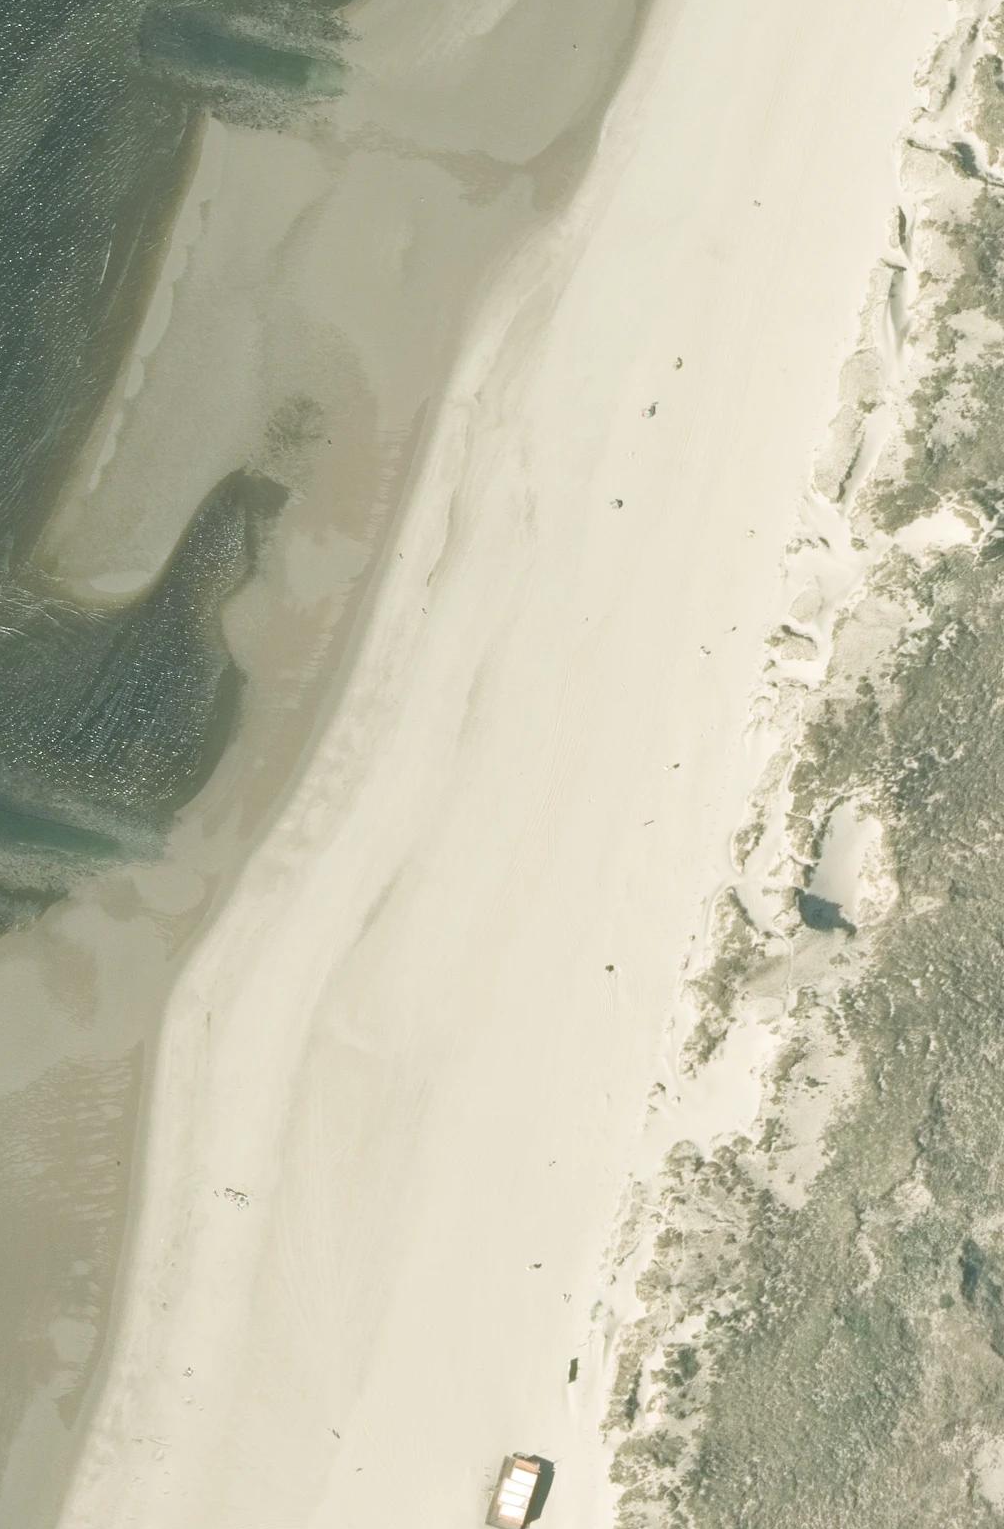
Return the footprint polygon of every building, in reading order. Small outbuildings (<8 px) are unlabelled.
[(548,1480),(534,1528),(571,1528),(582,1489),(548,1480)]
